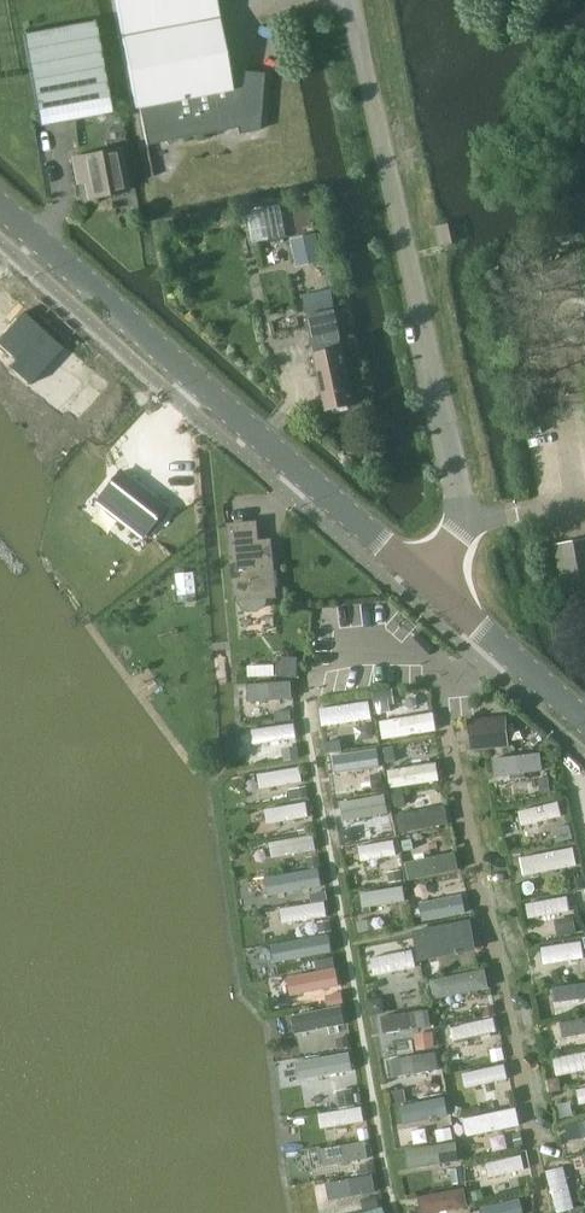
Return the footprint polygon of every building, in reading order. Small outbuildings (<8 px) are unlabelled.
[(264,73),(228,70),(215,0),(115,0),(135,108),(139,107),(146,145),(237,128),(238,134),(259,131),(264,73)] [(41,127),(112,114),(94,22),(23,35),(41,127)] [(127,191),(122,167),(119,150),(74,159),(78,185),(86,184),(89,198),(127,191)] [(439,246),(440,245),(453,243),(449,223),(435,227),(439,246)] [(298,265),(322,261),(316,235),(293,240),(298,265)] [(354,404),(346,366),(347,365),(332,290),(303,295),(327,410),(354,404)] [(167,508),(120,473),(102,497),(115,507),(117,505),(151,530),(167,508)] [(231,526),(235,574),(237,598),(238,598),(239,603),(240,606),(243,609),(250,611),(260,610),(264,606),(267,602),(266,596),(274,595),(270,554),(258,555),(255,524),(231,526)] [(556,545),(560,573),(567,571),(571,596),(584,593),(584,539),(556,545)] [(248,685),(249,699),(292,695),(291,682),(248,685)] [(321,707),(324,726),(371,718),(368,700),(321,707)] [(433,712),(382,721),(385,738),(436,730),(433,712)] [(509,746),(506,715),(469,718),(471,749),(509,746)] [(249,731),(251,744),(297,736),(295,724),(249,731)] [(378,749),(337,755),(339,770),(381,764),(378,749)] [(494,758),(496,775),(541,770),(539,753),(494,758)] [(438,761),(388,769),(391,787),(441,779),(438,761)] [(258,775),(261,789),(302,782),(300,768),(258,775)] [(388,795),(340,802),(343,818),(390,811),(388,795)] [(264,809),(267,823),(308,816),(306,802),(264,809)] [(518,811),(521,826),(563,817),(559,802),(518,811)] [(447,807),(400,815),(402,831),(450,823),(447,807)] [(270,843),(273,858),(315,851),(312,836),(270,843)] [(396,840),(360,845),(362,860),(398,854),(396,840)] [(520,856),(523,874),(575,865),(571,847),(520,856)] [(455,852),(409,863),(413,881),(459,870),(455,852)] [(275,877),(277,890),(320,883),(318,870),(275,877)] [(403,886),(362,892),(364,906),(406,899),(403,886)] [(463,894),(420,903),(424,922),(467,913),(463,894)] [(526,903),(529,918),(573,910),(570,896),(526,903)] [(281,908),(283,922),(328,915),(326,901),(281,908)] [(419,929),(424,960),(479,951),(474,920),(419,929)] [(289,941),(292,957),(333,950),(330,935),(289,941)] [(541,947),(542,963),(584,959),(583,942),(541,947)] [(413,950),(371,957),(374,973),(416,967),(413,950)] [(289,976),(292,994),(340,986),(337,968),(289,976)] [(486,969),(434,979),(438,999),(490,989),(486,969)] [(554,986),(556,1002),(584,999),(584,983),(554,986)] [(292,1014),(295,1033),(344,1025),(341,1007),(292,1014)] [(381,1016),(383,1030),(432,1021),(429,1007),(381,1016)] [(450,1025),(453,1040),(501,1031),(498,1016),(450,1025)] [(563,1036),(584,1032),(584,1017),(560,1022),(563,1036)] [(389,1061),(392,1076),(441,1067),(438,1052),(389,1061)] [(556,1074),(584,1069),(584,1052),(553,1058),(556,1074)] [(295,1063),(298,1078),(353,1069),(350,1054),(295,1063)] [(462,1071),(465,1087),(509,1079),(506,1063),(462,1071)] [(579,1105),(584,1103),(584,1090),(576,1092),(579,1105)] [(399,1104),(403,1125),(452,1116),(448,1095),(399,1104)] [(320,1115),(322,1127),(364,1120),(362,1107),(320,1115)] [(465,1120),(468,1135),(518,1126),(515,1110),(465,1120)] [(570,1138),(584,1135),(584,1120),(566,1124),(570,1138)] [(320,1150),(323,1166),(368,1158),(365,1142),(320,1150)] [(407,1150),(410,1167),(458,1159),(454,1142),(407,1150)] [(476,1165),(479,1181),(516,1174),(513,1159),(476,1165)] [(558,1212),(575,1208),(564,1166),(547,1170),(558,1212)] [(326,1184),(329,1199),(375,1192),(372,1176),(326,1184)] [(423,1212),(429,1212),(467,1206),(464,1188),(420,1196),(423,1212)] [(522,1197),(482,1204),(484,1212),(525,1212),(522,1197)]
